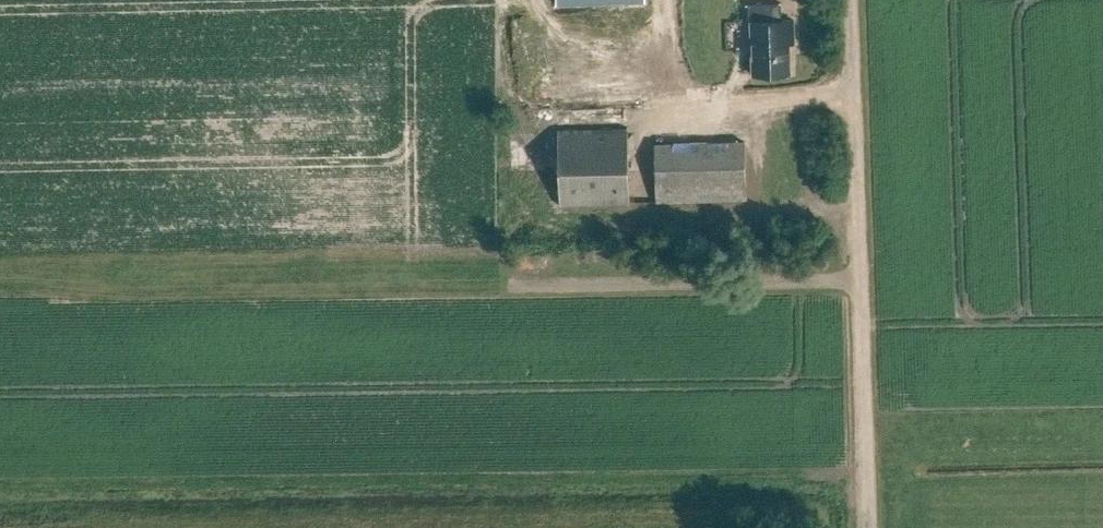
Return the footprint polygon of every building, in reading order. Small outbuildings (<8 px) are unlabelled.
[(753,74),(791,73),(790,44),(794,43),(794,20),(782,20),(781,3),(748,4),(749,23),(751,23),(753,74)] [(561,204),(630,202),(628,127),(559,129),(561,204)] [(746,199),(744,142),(655,145),(656,202),(746,199)]
